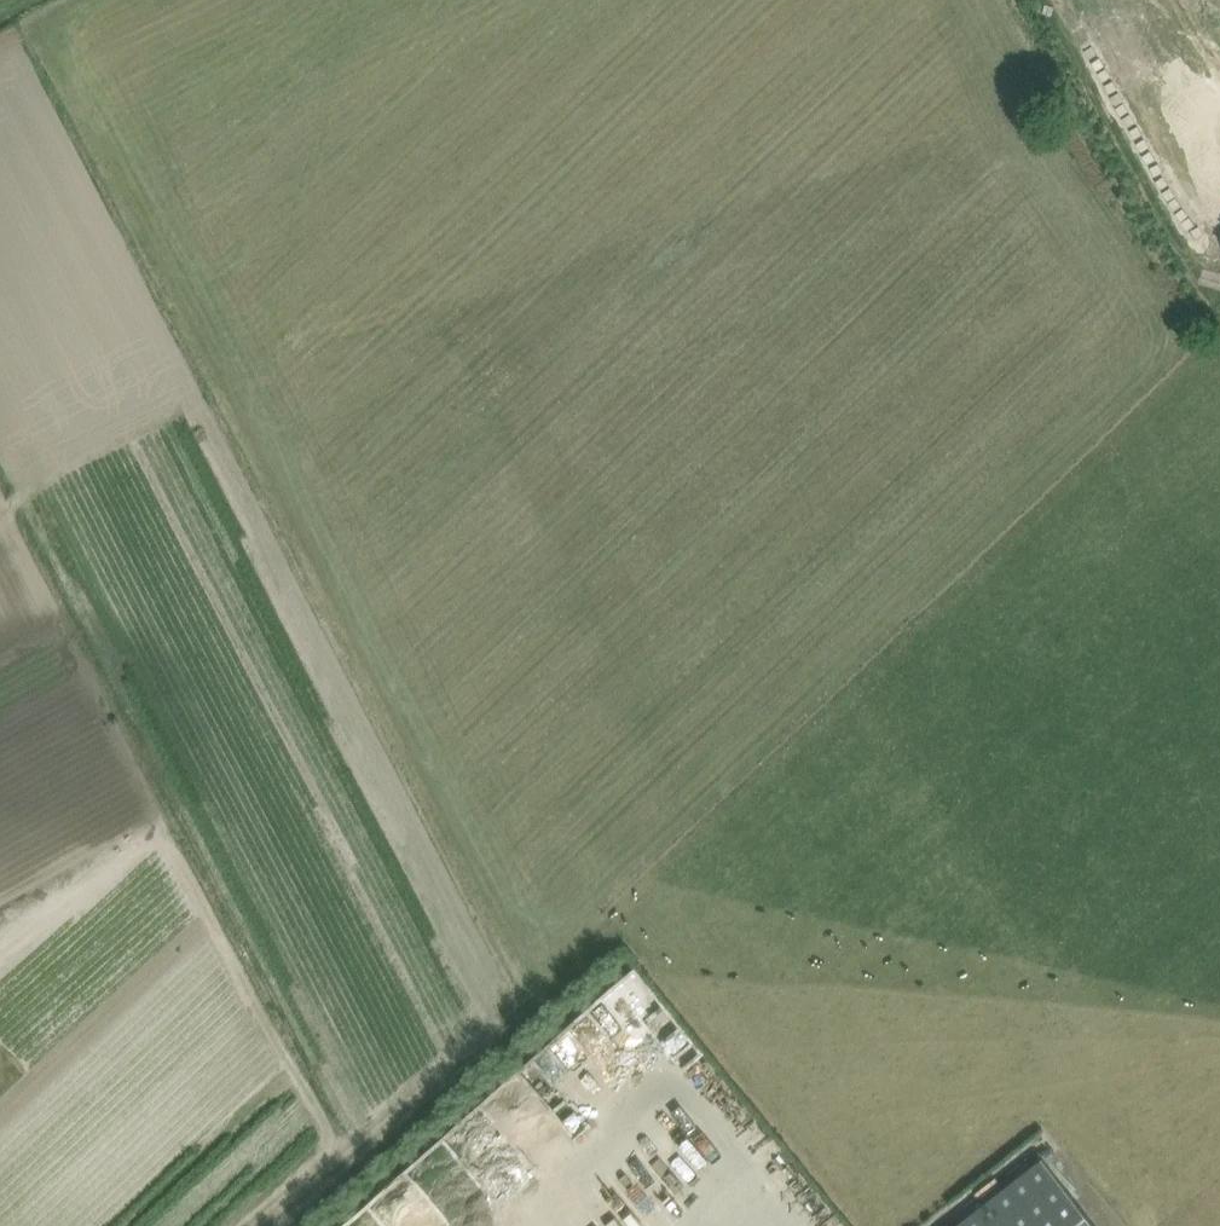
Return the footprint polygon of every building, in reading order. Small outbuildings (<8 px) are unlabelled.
[(475,1149),(482,1159),(500,1147),(493,1136),(475,1149)] [(1042,1159),(956,1225),(1095,1225),(1042,1159)]
